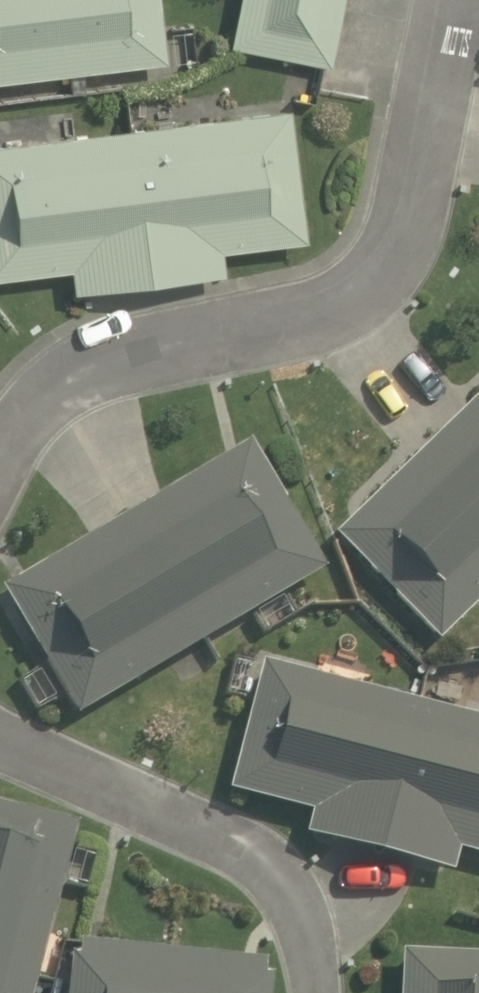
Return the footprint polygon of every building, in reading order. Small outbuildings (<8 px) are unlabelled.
[(165,64),(159,0),(0,0),(0,82),(165,64)] [(223,53),(328,80),(349,0),(237,0),(223,53)] [(224,250),(303,241),(285,97),(0,132),(0,278),(71,270),(76,309),(229,290),(224,250)] [(334,536),(439,647),(478,610),(478,400),(334,536)] [(252,617),(265,641),(297,624),(284,600),(320,580),(245,440),(0,571),(0,584),(70,714),(252,617)] [(444,883),(452,852),(478,859),(478,719),(263,664),(230,795),(312,816),(304,847),(444,883)] [(34,980),(56,986),(69,932),(47,927),(73,816),(0,799),(0,992),(31,992),(34,980)] [(78,992),(275,992),(278,958),(84,938),(78,992)] [(403,956),(402,992),(478,992),(478,959),(403,956)]
